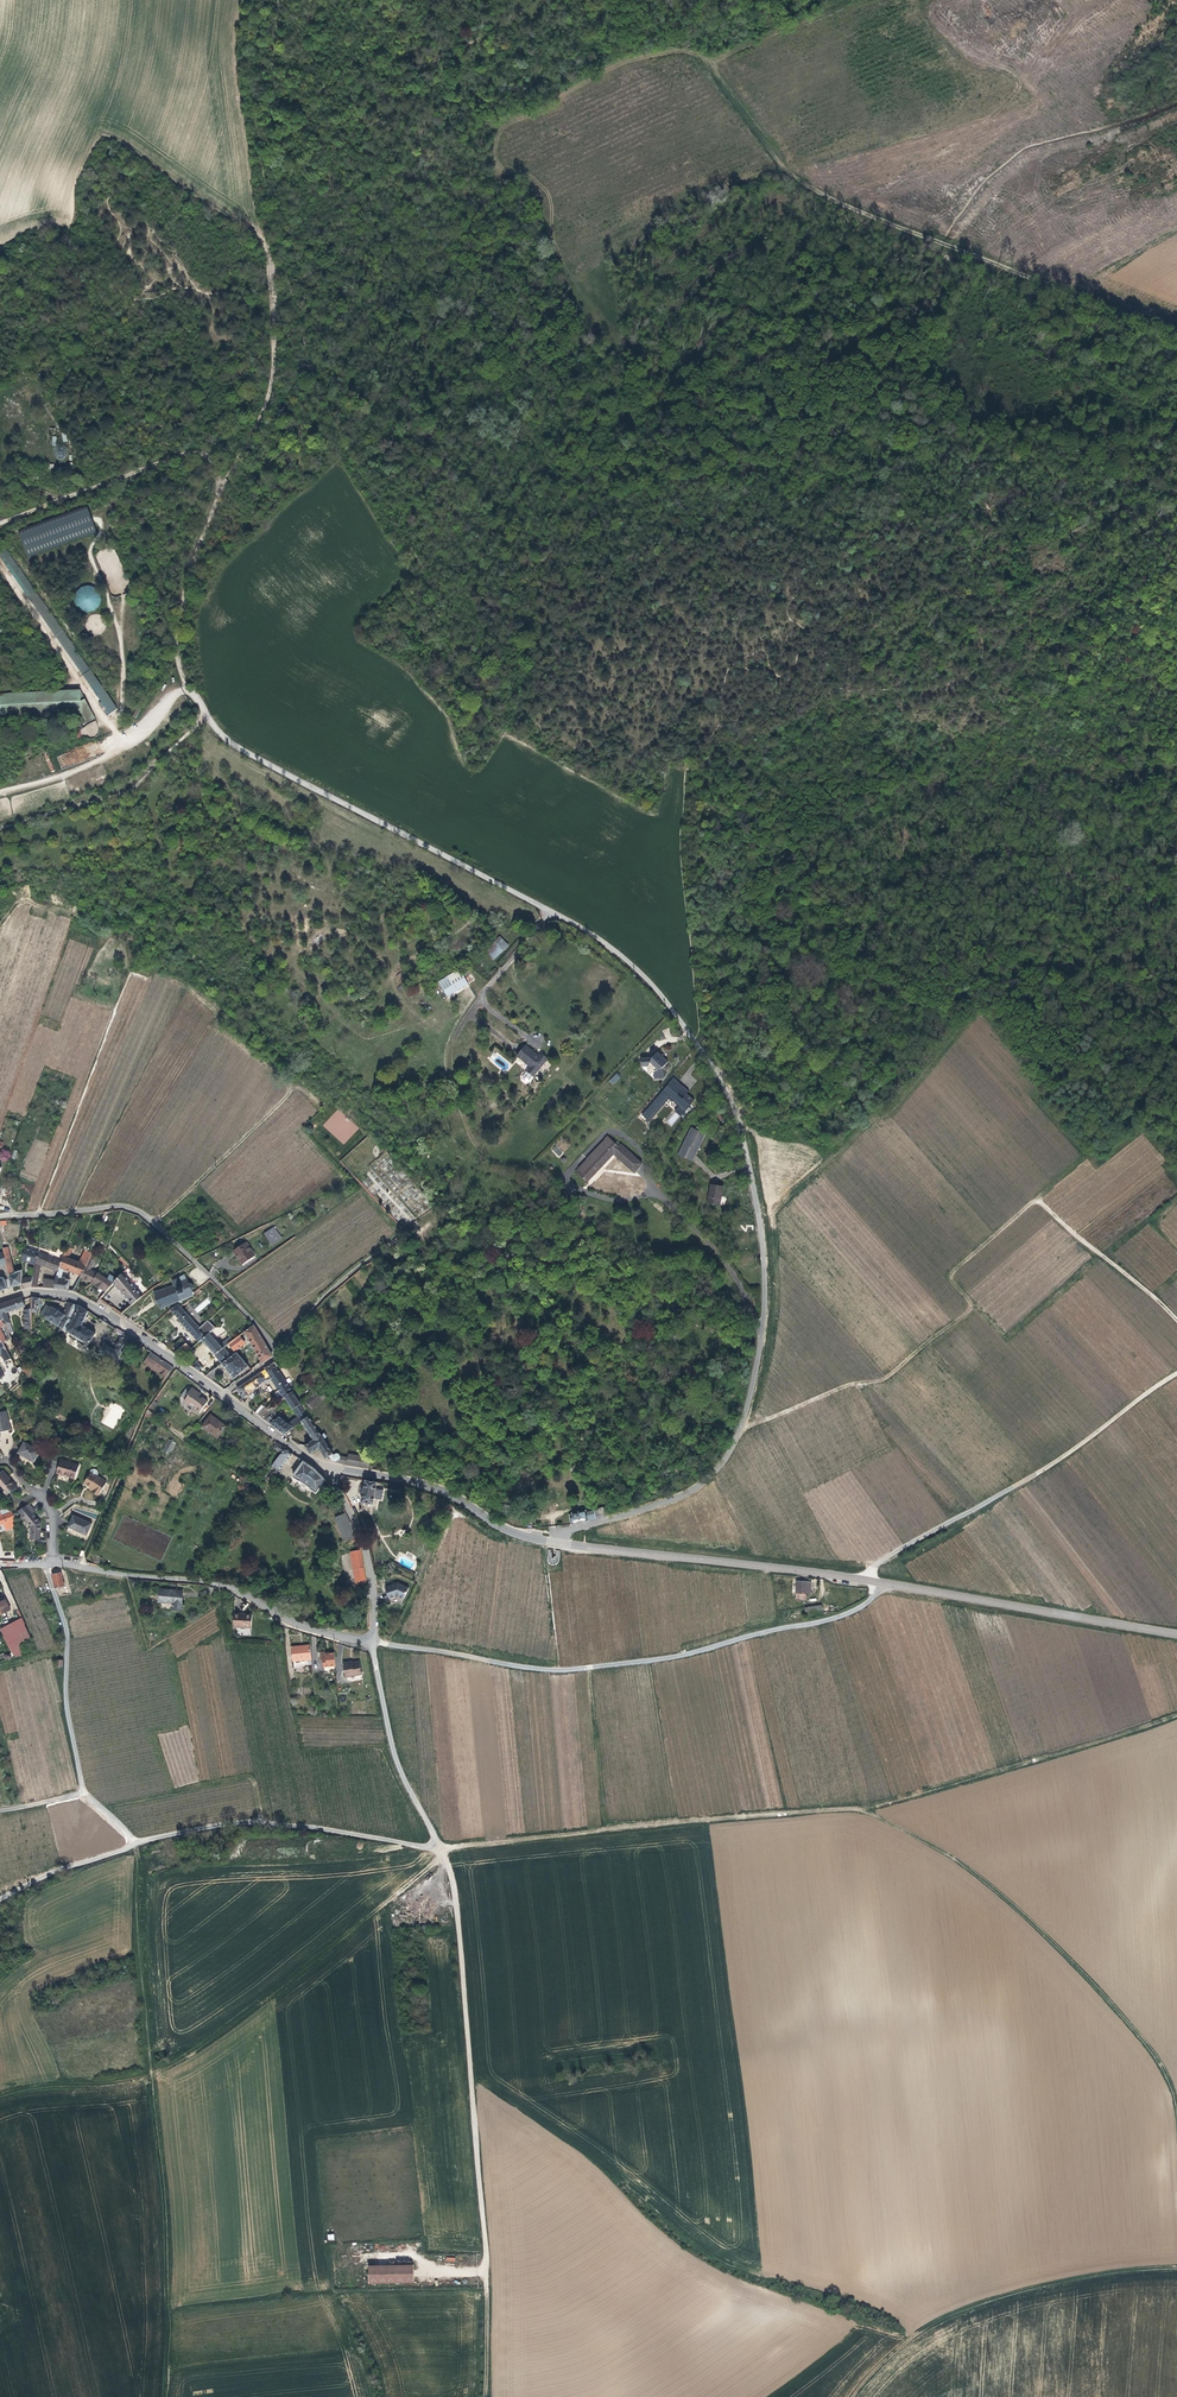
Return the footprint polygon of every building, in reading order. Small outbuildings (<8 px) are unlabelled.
[(87,505),(79,508),(62,514),(18,530),(28,558),(97,533),(87,505)] [(85,674),(83,676),(101,702),(99,703),(102,709),(106,706),(108,708),(104,711),(108,716),(118,709),(5,549),(3,551),(6,555),(3,557),(9,566),(85,674)] [(83,676),(85,674),(9,566),(3,557),(6,555),(3,551),(0,553),(0,557),(47,625),(83,676)] [(81,611),(88,613),(94,611),(99,607),(101,603),(101,599),(100,593),(95,588),(89,586),(81,588),(76,592),(75,600),(76,606),(81,611)] [(95,718),(81,690),(0,695),(1,718),(82,714),(86,722),(95,718)] [(486,952),(494,960),(508,946),(501,937),(486,952)] [(508,946),(494,960),(496,962),(511,948),(508,946)] [(464,980),(444,992),(447,998),(467,985),(464,980)] [(527,1084),(530,1081),(532,1078),(533,1079),(548,1062),(541,1056),(539,1059),(526,1048),(517,1058),(530,1069),(526,1073),(524,1076),(523,1078),(522,1079),(522,1081),(525,1084),(527,1084)] [(655,1059),(643,1060),(644,1068),(652,1068),(657,1073),(657,1081),(666,1081),(665,1069),(671,1064),(660,1053),(655,1059)] [(622,1079),(619,1075),(613,1081),(616,1085),(618,1083),(622,1079)] [(650,1121),(669,1097),(680,1106),(666,1123),(671,1127),(694,1099),(686,1093),(689,1090),(673,1077),(642,1115),(650,1121)] [(706,1134),(692,1128),(682,1149),(679,1155),(694,1161),(706,1134)] [(635,1172),(642,1164),(622,1144),(619,1147),(608,1137),(594,1151),(587,1159),(588,1160),(577,1171),(587,1181),(614,1153),(635,1172)] [(556,1146),(552,1150),(559,1157),(563,1153),(556,1146)] [(725,1186),(713,1184),(710,1204),(722,1206),(725,1186)] [(5,1209),(9,1194),(0,1191),(0,1208),(5,1209)] [(126,1212),(121,1210),(117,1221),(122,1223),(126,1212)] [(109,1214),(105,1212),(100,1224),(104,1226),(109,1214)] [(281,1237),(273,1227),(263,1234),(271,1244),(281,1237)] [(245,1242),(236,1249),(238,1252),(236,1254),(243,1264),(255,1255),(245,1242)] [(81,1275),(89,1258),(92,1253),(84,1250),(79,1261),(68,1258),(71,1248),(65,1246),(61,1262),(59,1267),(63,1269),(81,1275)] [(39,1253),(24,1249),(22,1258),(22,1261),(25,1262),(25,1260),(35,1263),(36,1263),(39,1253)] [(55,1252),(51,1251),(49,1257),(45,1266),(57,1271),(58,1271),(59,1267),(61,1262),(53,1259),(55,1252)] [(45,1266),(49,1257),(39,1253),(36,1263),(35,1263),(33,1276),(32,1287),(38,1287),(39,1284),(37,1284),(40,1264),(45,1266)] [(14,1274),(9,1255),(4,1256),(6,1264),(11,1288),(20,1285),(21,1278),(21,1272),(14,1274)] [(126,1268),(128,1266),(119,1257),(117,1258),(126,1268)] [(93,1283),(96,1274),(98,1269),(91,1266),(93,1261),(89,1258),(81,1275),(80,1277),(93,1283)] [(60,1278),(63,1269),(59,1267),(58,1271),(57,1271),(55,1281),(54,1288),(67,1290),(68,1281),(64,1281),(65,1279),(60,1278)] [(132,1304),(142,1296),(122,1273),(116,1279),(113,1283),(132,1304)] [(105,1291),(113,1283),(116,1279),(109,1275),(106,1280),(96,1274),(93,1283),(105,1291)] [(194,1295),(195,1293),(193,1292),(192,1292),(194,1289),(193,1285),(189,1284),(187,1278),(186,1279),(184,1275),(172,1280),(173,1285),(154,1293),(156,1298),(155,1298),(158,1306),(159,1305),(161,1309),(180,1301),(181,1302),(194,1297),(194,1295)] [(32,1287),(33,1276),(21,1278),(20,1285),(21,1290),(32,1287)] [(44,1278),(43,1287),(54,1288),(55,1281),(44,1278)] [(2,1320),(4,1325),(9,1323),(6,1313),(25,1307),(22,1297),(0,1304),(0,1311),(2,1320)] [(40,1298),(32,1297),(32,1309),(32,1311),(37,1313),(40,1298)] [(73,1304),(68,1303),(63,1315),(52,1307),(51,1308),(48,1306),(47,1306),(41,1316),(63,1328),(69,1318),(67,1317),(73,1304)] [(80,1306),(73,1304),(67,1317),(69,1318),(63,1328),(74,1334),(89,1344),(95,1334),(81,1325),(88,1311),(80,1306)] [(215,1328),(208,1321),(206,1323),(201,1328),(179,1304),(171,1311),(180,1320),(180,1321),(199,1343),(201,1340),(210,1333),(215,1328)] [(32,1311),(32,1309),(24,1311),(25,1322),(25,1334),(33,1333),(33,1329),(32,1311)] [(370,1311),(365,1317),(369,1321),(374,1315),(370,1311)] [(245,1332),(263,1363),(271,1357),(272,1355),(253,1325),(245,1332)] [(220,1344),(210,1333),(201,1340),(215,1356),(223,1348),(220,1344)] [(133,1340),(124,1334),(114,1351),(104,1345),(100,1351),(110,1357),(106,1362),(116,1369),(133,1340)] [(228,1344),(233,1340),(230,1336),(225,1341),(227,1345),(228,1344)] [(240,1337),(239,1336),(233,1340),(228,1344),(231,1348),(233,1351),(244,1344),(242,1340),(243,1339),(241,1336),(240,1337)] [(182,1337),(176,1341),(179,1346),(185,1342),(182,1337)] [(186,1344),(182,1347),(187,1352),(191,1349),(186,1344)] [(182,1347),(174,1354),(180,1358),(187,1352),(182,1347)] [(214,1356),(221,1364),(223,1362),(231,1357),(226,1351),(224,1347),(223,1348),(215,1356),(214,1356)] [(7,1351),(6,1350),(4,1352),(1,1353),(5,1361),(11,1358),(8,1354),(7,1351)] [(173,1368),(151,1352),(144,1362),(166,1377),(173,1368)] [(234,1379),(249,1367),(236,1353),(231,1357),(223,1362),(221,1364),(234,1379)] [(192,1366),(198,1371),(201,1367),(202,1365),(200,1364),(199,1365),(197,1362),(192,1366)] [(292,1392),(273,1363),(261,1371),(259,1373),(237,1389),(243,1397),(252,1390),(252,1389),(270,1376),(284,1397),(292,1392)] [(205,1376),(211,1381),(217,1375),(213,1370),(205,1376)] [(326,1395),(319,1386),(305,1399),(312,1408),(326,1395)] [(200,1400),(201,1398),(199,1396),(200,1395),(191,1388),(187,1395),(188,1396),(185,1399),(187,1400),(185,1402),(188,1404),(189,1403),(191,1405),(189,1407),(198,1413),(205,1404),(200,1400)] [(285,1435),(291,1430),(298,1425),(301,1422),(308,1417),(292,1392),(284,1397),(267,1411),(260,1417),(271,1425),(285,1435)] [(261,1404),(255,1412),(260,1417),(267,1411),(262,1406),(266,1402),(263,1400),(260,1403),(261,1404)] [(114,1429),(124,1409),(115,1404),(104,1424),(114,1429)] [(12,1430),(6,1411),(0,1413),(0,1433),(12,1430)] [(211,1416),(202,1427),(217,1438),(225,1427),(211,1416)] [(349,1466),(368,1469),(369,1458),(348,1454),(348,1458),(340,1457),(339,1454),(336,1454),(334,1455),(308,1417),(301,1422),(313,1441),(304,1446),(305,1447),(311,1455),(319,1449),(325,1459),(329,1457),(332,1461),(349,1466)] [(298,1425),(291,1430),(296,1436),(302,1431),(298,1425)] [(175,1443),(167,1439),(160,1451),(168,1455),(175,1443)] [(41,1452),(25,1443),(18,1454),(34,1464),(41,1452)] [(282,1454),(285,1449),(277,1444),(274,1448),(282,1454)] [(278,1472),(292,1454),(285,1449),(282,1454),(272,1466),(278,1472)] [(313,1491),(323,1478),(310,1465),(301,1459),(290,1475),(296,1479),(296,1478),(307,1486),(307,1487),(313,1491)] [(79,1465),(61,1461),(58,1474),(76,1479),(78,1472),(79,1465)] [(93,1469),(90,1473),(92,1473),(85,1484),(94,1490),(93,1492),(98,1495),(101,1491),(101,1492),(107,1482),(98,1476),(100,1473),(100,1470),(98,1468),(95,1468),(93,1469)] [(1,1473),(0,1473),(0,1491),(4,1495),(15,1486),(9,1479),(7,1481),(1,1473)] [(370,1508),(375,1482),(364,1479),(360,1501),(361,1501),(360,1506),(370,1508)] [(15,1486),(4,1495),(5,1498),(16,1488),(15,1486)] [(35,1511),(28,1504),(18,1511),(22,1515),(20,1517),(24,1521),(25,1520),(30,1526),(30,1539),(39,1539),(40,1522),(32,1514),(35,1511)] [(605,1507),(600,1508),(594,1510),(596,1520),(599,1519),(602,1518),(607,1516),(605,1507)] [(569,1517),(571,1525),(580,1523),(588,1522),(585,1510),(572,1513),(572,1517),(569,1517)] [(353,1535),(343,1511),(334,1516),(344,1539),(353,1535)] [(4,1525),(6,1531),(14,1527),(14,1514),(11,1513),(0,1517),(0,1526),(4,1525)] [(73,1515),(68,1527),(87,1535),(92,1522),(73,1515)] [(353,1550),(356,1568),(358,1581),(359,1584),(365,1583),(365,1580),(363,1568),(360,1549),(353,1550)] [(88,1563),(99,1565),(101,1555),(90,1553),(88,1563)] [(62,1573),(52,1575),(56,1588),(65,1586),(62,1573)] [(806,1581),(796,1581),(795,1596),(805,1597),(806,1581)] [(399,1583),(387,1588),(391,1600),(398,1597),(399,1597),(405,1600),(410,1588),(399,1583)] [(171,1592),(161,1591),(161,1603),(174,1604),(174,1610),(181,1610),(183,1592),(171,1592)] [(11,1610),(6,1600),(1,1603),(0,1602),(0,1616),(11,1610)] [(821,1604),(805,1608),(806,1613),(822,1610),(821,1604)] [(245,1614),(234,1613),(234,1627),(254,1628),(255,1614),(245,1614)] [(1,1629),(15,1657),(22,1655),(20,1643),(31,1638),(23,1618),(12,1624),(12,1623),(4,1626),(5,1627),(1,1629)] [(313,1666),(311,1648),(301,1649),(301,1647),(297,1648),(292,1648),(293,1667),(313,1666)] [(336,1667),(335,1654),(329,1655),(329,1653),(325,1653),(320,1654),(321,1662),(323,1662),(324,1668),(336,1667)] [(350,1666),(350,1665),(344,1665),(345,1679),(362,1678),(361,1665),(353,1666),(350,1666)] [(401,2270),(413,2270),(413,2264),(358,2264),(358,2282),(401,2282),(401,2270)] [(413,2282),(413,2270),(401,2270),(401,2282),(413,2282)]
